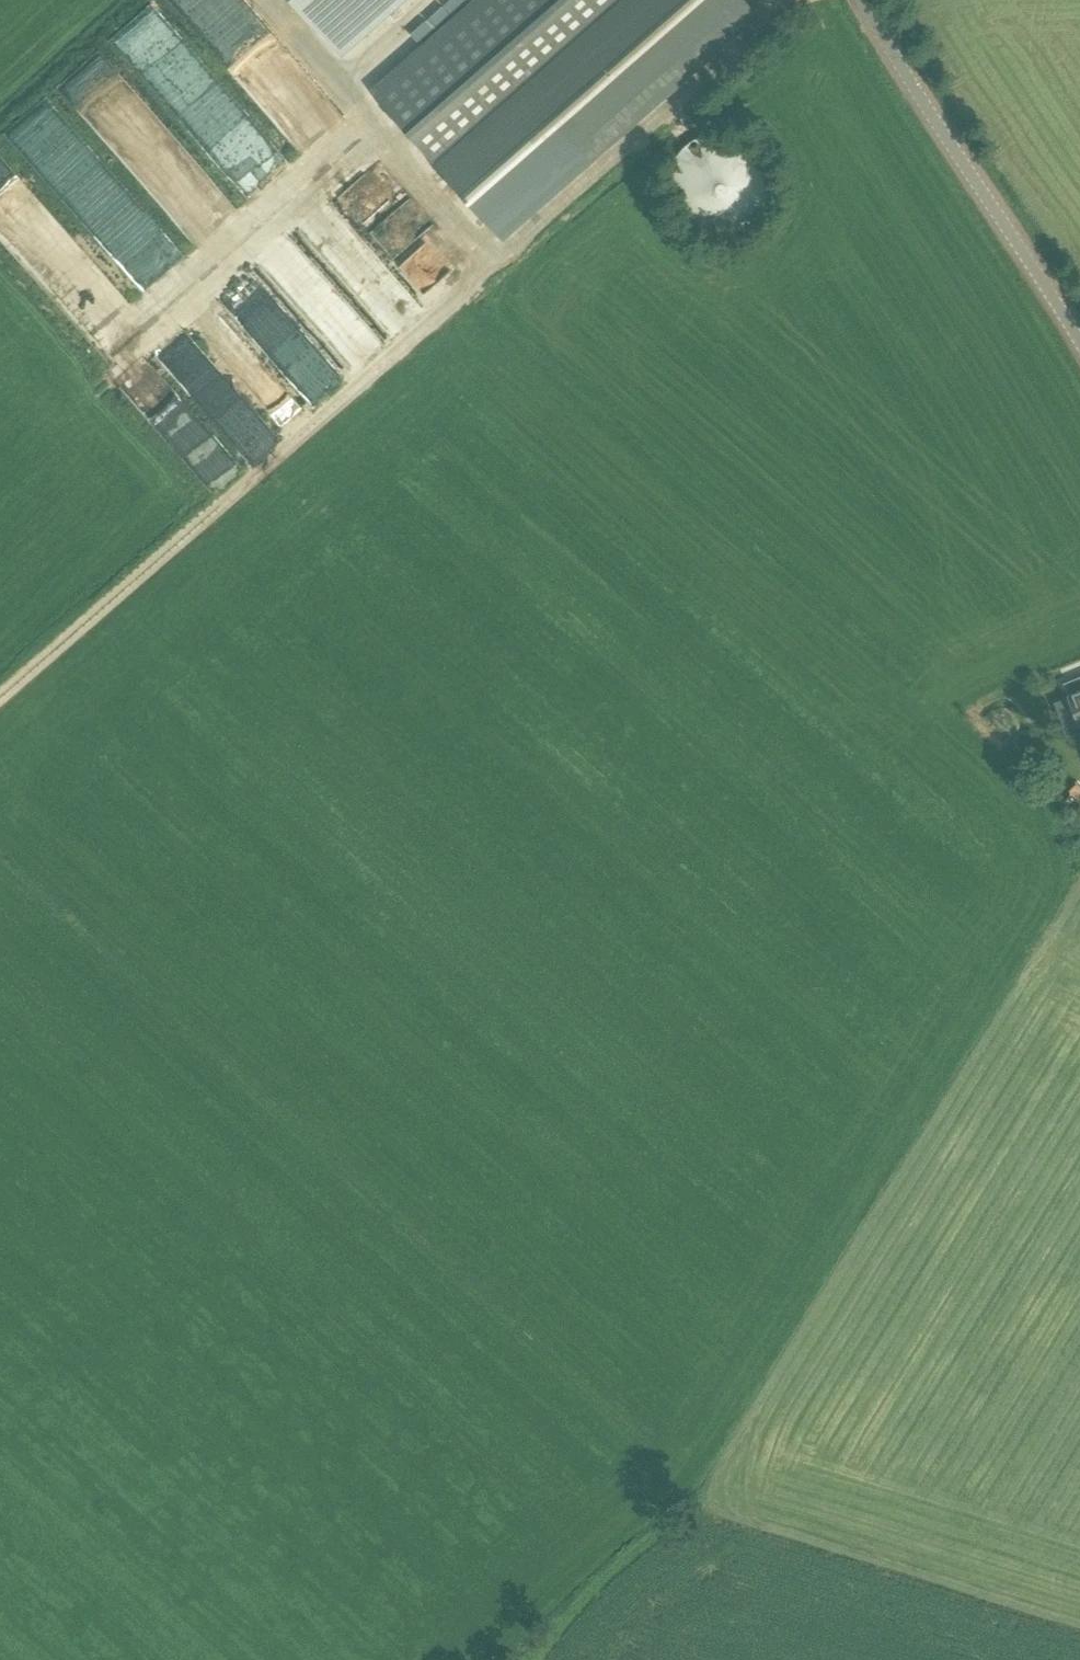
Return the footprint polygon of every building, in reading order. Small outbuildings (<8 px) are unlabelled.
[(238,20),(233,6),(223,10),(219,0),(176,0),(186,29),(208,21),(211,30),(238,20)] [(340,46),(395,0),(299,0),(340,46)] [(376,88),(450,172),(646,0),(476,0),(376,88)] [(748,0),(646,0),(450,172),(508,238),(761,15),(748,0)] [(77,86),(79,97),(99,94),(98,84),(77,86)] [(110,186),(40,98),(0,130),(0,138),(75,232),(113,202),(105,191),(110,186)] [(747,166),(735,127),(661,149),(679,210),(716,199),(709,177),(747,166)] [(167,172),(183,199),(204,187),(189,160),(167,172)] [(316,249),(281,277),(319,324),(354,296),(316,249)] [(1064,683),(1079,722),(1079,677),(1064,683)]
